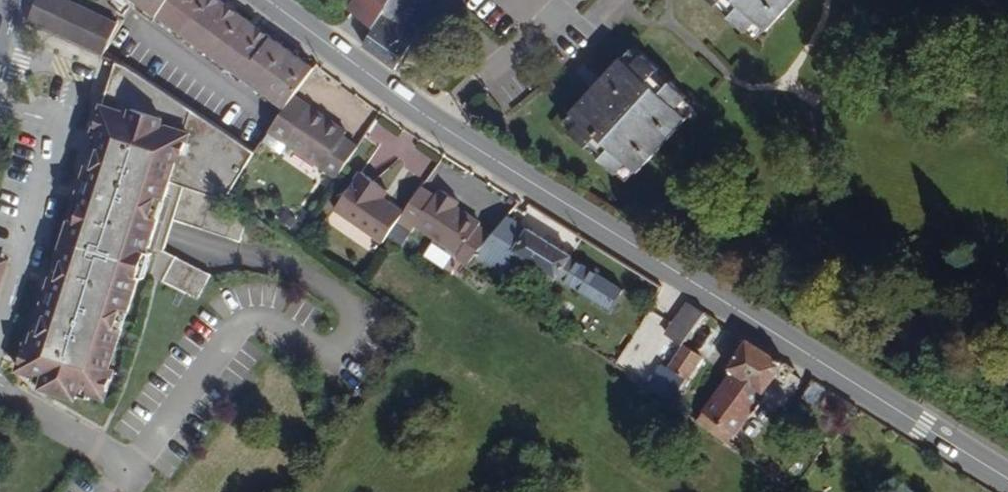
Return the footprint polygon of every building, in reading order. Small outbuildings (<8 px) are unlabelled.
[(117,20),(69,0),(37,0),(29,19),(103,54),(117,20)] [(231,0),(144,0),(152,6),(239,67),(289,103),(293,97),(316,65),(318,62),(242,8),(231,0)] [(350,3),(379,22),(393,0),(352,0),(350,3)] [(379,22),(367,40),(402,66),(428,25),(417,18),(428,0),(393,0),(379,22)] [(738,12),(749,0),(760,11),(770,0),(725,0),(738,12)] [(669,87),(680,76),(634,35),(623,46),(612,36),(562,91),(572,101),(562,112),(608,154),(618,143),(629,153),(680,97),(669,87)] [(147,276),(166,283),(173,286),(179,289),(193,295),(206,301),(219,275),(197,265),(192,263),(184,259),(169,252),(156,245),(167,212),(172,213),(170,218),(178,221),(212,232),(218,234),(245,242),(251,224),(253,216),(226,206),(230,201),(260,149),(258,145),(202,110),(127,62),(120,60),(114,77),(97,129),(102,130),(93,160),(85,184),(97,188),(96,194),(79,204),(64,252),(52,290),(59,292),(58,297),(62,298),(60,305),(48,302),(42,324),(36,341),(32,340),(27,351),(22,368),(48,378),(46,384),(81,398),(85,390),(87,391),(92,393),(111,398),(121,369),(118,368),(120,359),(125,345),(129,330),(147,276)] [(293,97),(289,103),(288,105),(313,122),(319,114),(293,97)] [(319,114),(313,122),(288,105),(274,123),(268,135),(307,159),(336,179),(358,147),(342,137),(345,131),(329,120),(319,114)] [(377,189),(382,182),(363,170),(339,206),(388,239),(408,210),(386,195),(377,189)] [(386,195),(391,188),(382,182),(377,189),(386,195)] [(85,184),(79,204),(96,194),(97,188),(85,184)] [(469,266),(472,262),(482,250),(494,236),(481,227),(483,224),(458,207),(462,200),(445,190),(441,196),(439,194),(418,225),(461,254),(458,258),(469,266)] [(577,254),(514,211),(494,236),(482,250),(509,267),(522,248),(563,275),(577,254)] [(173,238),(178,221),(170,218),(172,213),(167,212),(156,245),(169,252),(173,238)] [(58,297),(59,292),(52,290),(48,302),(60,305),(62,298),(58,297)] [(665,323),(679,332),(688,319),(699,301),(686,293),(665,323)] [(704,329),(715,312),(699,301),(688,319),(704,329)] [(731,438),(783,353),(736,324),(722,345),(734,353),(731,359),(735,362),(701,418),(731,438)] [(667,395),(694,352),(674,340),(647,381),(667,395)]
